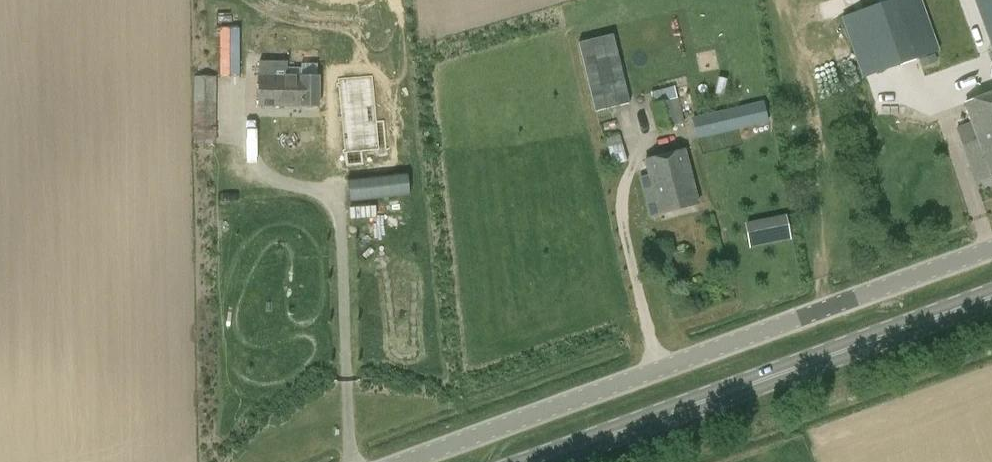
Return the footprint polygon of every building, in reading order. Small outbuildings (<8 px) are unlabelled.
[(841,12),(859,75),(912,60),(895,0),(885,0),(841,12)] [(991,44),(991,0),(976,0),(990,39),(991,44)] [(906,33),(912,49),(916,59),(923,78),(947,69),(947,68),(931,24),(906,33)] [(218,27),(218,75),(238,75),(239,27),(218,27)] [(593,111),(630,102),(613,32),(576,41),(593,111)] [(259,62),(260,78),(259,78),(259,107),(318,107),(318,77),(288,78),(288,61),(259,62)] [(193,75),(192,143),(216,144),(216,75),(193,75)] [(379,160),(372,78),(339,81),(346,162),(379,160)] [(971,121),(956,128),(962,146),(978,139),(991,178),(991,94),(965,104),(971,121)] [(677,99),(654,105),(660,129),(683,123),(679,107),(677,99)] [(775,99),(763,101),(693,118),(702,160),(772,143),(770,134),(782,132),(775,99)] [(627,162),(620,134),(606,137),(613,165),(627,162)] [(652,186),(646,188),(654,216),(698,204),(684,151),(645,161),(652,186)] [(407,196),(406,175),(346,177),(347,198),(407,196)] [(788,218),(747,227),(751,249),(793,241),(788,218)]
